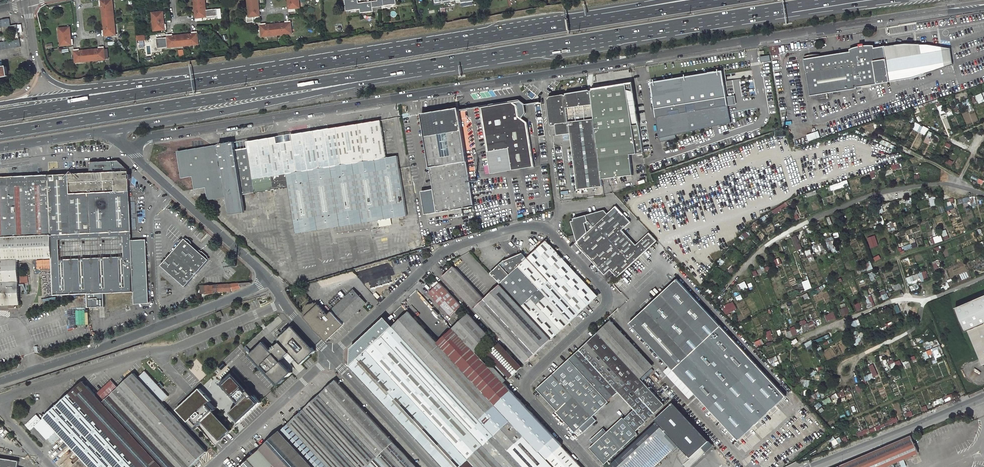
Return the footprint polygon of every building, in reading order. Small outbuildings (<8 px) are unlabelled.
[(111,0),(100,1),(100,5),(102,4),(103,18),(114,17),(114,9),(111,9),(111,0)] [(254,16),(254,19),(260,19),(258,0),(248,0),(248,10),(246,10),(247,17),(254,16)] [(289,11),(295,11),(295,8),(298,8),(297,1),(299,1),(299,0),(288,0),(289,11)] [(346,10),(360,9),(359,4),(358,4),(357,0),(345,0),(346,10)] [(373,7),(379,7),(378,2),(377,2),(359,4),(360,9),(360,13),(373,11),(373,7)] [(205,5),(195,6),(196,21),(203,20),(202,17),(218,16),(217,9),(206,10),(205,5)] [(163,12),(152,13),(153,21),(155,21),(156,31),(166,30),(166,26),(165,26),(163,12)] [(114,17),(103,18),(104,32),(103,32),(103,36),(103,35),(113,35),(113,25),(115,24),(114,17)] [(8,27),(7,20),(0,21),(0,28),(8,27)] [(292,32),(291,21),(287,21),(287,23),(276,24),(277,35),(282,34),(282,33),(292,32)] [(277,35),(276,24),(264,25),(264,24),(261,24),(262,35),(272,34),(272,35),(277,35)] [(18,40),(16,26),(8,27),(0,28),(0,42),(18,40)] [(73,41),(71,41),(70,27),(59,28),(60,36),(61,36),(62,46),(73,44),(73,41)] [(198,43),(197,32),(194,32),(194,34),(183,35),(184,46),(189,45),(188,44),(198,43)] [(168,47),(168,46),(178,45),(178,46),(184,46),(183,35),(171,36),(171,34),(167,35),(167,37),(157,38),(158,48),(168,47)] [(0,42),(0,50),(20,48),(18,40),(0,42)] [(889,46),(882,47),(888,82),(889,82),(895,82),(902,80),(914,77),(923,74),(930,72),(951,65),(948,49),(942,48),(932,46),(925,45),(916,45),(908,44),(898,45),(889,46)] [(805,56),(802,57),(808,97),(855,89),(855,88),(888,82),(882,47),(872,48),(872,46),(867,46),(862,46),(855,48),(848,50),(848,52),(818,57),(818,55),(814,55),(812,55),(808,55),(805,56)] [(104,50),(104,47),(101,47),(101,49),(89,50),(90,61),(95,60),(95,59),(105,58),(104,50)] [(90,61),(89,50),(78,51),(78,49),(74,50),(75,61),(85,60),(85,61),(90,61)] [(651,83),(661,137),(731,123),(723,71),(698,74),(698,86),(688,87),(687,77),(651,83)] [(632,176),(630,155),(643,154),(632,84),(608,88),(607,90),(606,89),(592,91),(591,92),(602,180),(632,176)] [(550,97),(548,100),(551,127),(556,126),(557,137),(571,135),(577,190),(602,187),(602,180),(591,92),(589,91),(550,97)] [(534,168),(527,124),(519,118),(518,107),(513,103),(479,109),(486,153),(507,150),(511,172),(534,168)] [(458,108),(423,113),(433,189),(437,213),(473,207),(458,108)] [(296,232),(408,217),(400,155),(388,157),(383,122),(178,149),(182,178),(194,176),(196,189),(207,187),(209,200),(228,197),(231,214),(248,212),(245,193),(290,187),(296,232)] [(926,135),(929,129),(916,123),(913,129),(926,135)] [(805,137),(807,143),(819,139),(817,133),(805,137)] [(129,179),(131,179),(131,175),(129,175),(128,172),(118,162),(90,164),(91,174),(0,177),(0,237),(51,234),(52,257),(54,295),(87,294),(88,306),(104,306),(104,293),(134,292),(129,179)] [(834,190),(844,187),(842,182),(832,185),(834,190)] [(425,214),(437,213),(433,189),(421,191),(425,214)] [(636,246),(622,231),(631,223),(616,207),(607,215),(604,212),(573,219),(574,221),(571,222),(576,235),(570,237),(572,242),(576,238),(578,240),(579,241),(577,243),(576,245),(605,276),(609,271),(614,277),(616,279),(657,242),(649,234),(636,246)] [(0,237),(0,305),(9,305),(9,307),(15,307),(15,305),(20,305),(18,259),(52,257),(51,234),(0,237)] [(798,235),(792,237),(797,251),(802,249),(798,235)] [(875,236),(868,238),(871,248),(878,246),(875,236)] [(185,240),(162,266),(185,288),(209,261),(185,240)] [(915,240),(903,242),(905,250),(917,247),(915,240)] [(527,258),(579,313),(597,296),(547,241),(546,241),(527,258)] [(502,284),(552,339),(579,313),(527,258),(523,253),(504,260),(490,272),(502,284)] [(479,308),(528,361),(552,339),(502,284),(485,300),(454,267),(443,277),(475,311),(479,308)] [(621,275),(613,283),(617,289),(626,280),(621,275)] [(629,323),(738,440),(785,397),(713,319),(677,279),(664,291),(651,277),(635,292),(641,299),(631,310),(637,316),(629,323)] [(252,283),(219,285),(219,293),(233,292),(235,291),(252,285),(252,284),(252,283)] [(462,306),(441,283),(430,293),(451,316),(462,306)] [(328,313),(318,302),(317,304),(316,302),(314,303),(310,304),(308,307),(307,311),(306,312),(308,315),(307,317),(328,339),(367,303),(355,289),(332,310),(331,310),(328,313)] [(953,310),(964,335),(966,334),(980,368),(983,366),(983,297),(953,310)] [(728,315),(737,308),(732,301),(722,308),(728,315)] [(849,307),(841,309),(843,316),(850,314),(849,307)] [(394,326),(415,350),(432,335),(410,311),(394,326)] [(834,312),(826,315),(828,322),(837,319),(834,312)] [(454,329),(475,352),(491,337),(470,314),(454,329)] [(378,325),(408,357),(416,350),(415,350),(394,326),(386,318),(378,325)] [(654,368),(611,321),(597,333),(641,381),(654,368)] [(444,466),(460,466),(495,435),(480,420),(416,350),(408,357),(378,325),(352,349),(351,366),(444,466)] [(315,351),(292,326),(278,339),(280,342),(277,345),(293,362),(296,359),(301,364),(315,351)] [(416,350),(480,420),(510,392),(511,394),(513,392),(508,387),(502,381),(491,369),(489,367),(481,358),(475,352),(454,329),(439,343),(432,335),(415,350),(416,350)] [(569,360),(607,401),(618,391),(634,409),(623,419),(635,431),(663,404),(641,381),(597,333),(569,360)] [(483,347),(510,378),(522,367),(494,337),(493,338),(483,347)] [(292,372),(287,367),(293,362),(277,345),(272,349),(265,341),(249,356),(277,386),(292,372)] [(481,358),(489,367),(492,364),(484,356),(481,358)] [(569,360),(537,389),(557,411),(556,412),(575,433),(579,428),(583,432),(596,420),(592,416),(607,402),(607,401),(569,360)] [(874,364),(869,366),(874,377),(879,375),(874,364)] [(504,379),(493,366),(491,369),(502,381),(504,379)] [(119,385),(192,465),(208,451),(208,450),(164,401),(170,395),(164,388),(165,386),(161,382),(160,383),(147,370),(141,376),(137,372),(121,387),(119,385)] [(142,466),(190,466),(192,465),(119,385),(114,379),(99,393),(87,380),(73,392),(142,466)] [(336,380),(282,430),(316,466),(417,466),(336,380)] [(211,391),(195,406),(192,404),(187,409),(203,426),(201,428),(212,440),(214,438),(217,442),(251,411),(228,386),(216,398),(214,396),(215,395),(211,391)] [(73,392),(44,419),(37,425),(50,438),(60,429),(95,466),(142,466),(73,392)] [(526,406),(513,392),(511,394),(510,392),(480,420),(495,435),(510,420),(526,406)] [(610,464),(613,466),(655,466),(679,445),(691,458),(710,440),(674,404),(656,420),(657,422),(610,464)] [(510,420),(546,460),(562,446),(526,406),(510,420)] [(37,425),(44,419),(39,413),(28,423),(33,429),(37,425)] [(622,418),(607,432),(603,428),(590,440),(594,444),(589,448),(604,464),(637,434),(635,431),(623,419),(622,418)] [(546,460),(510,420),(495,435),(460,466),(553,466),(546,460)] [(282,430),(242,466),(316,466),(282,430)] [(918,453),(910,436),(837,466),(883,466),(918,453)] [(553,466),(581,466),(562,446),(546,460),(553,466)] [(0,456),(0,466),(20,466),(21,461),(21,460),(0,456)]
